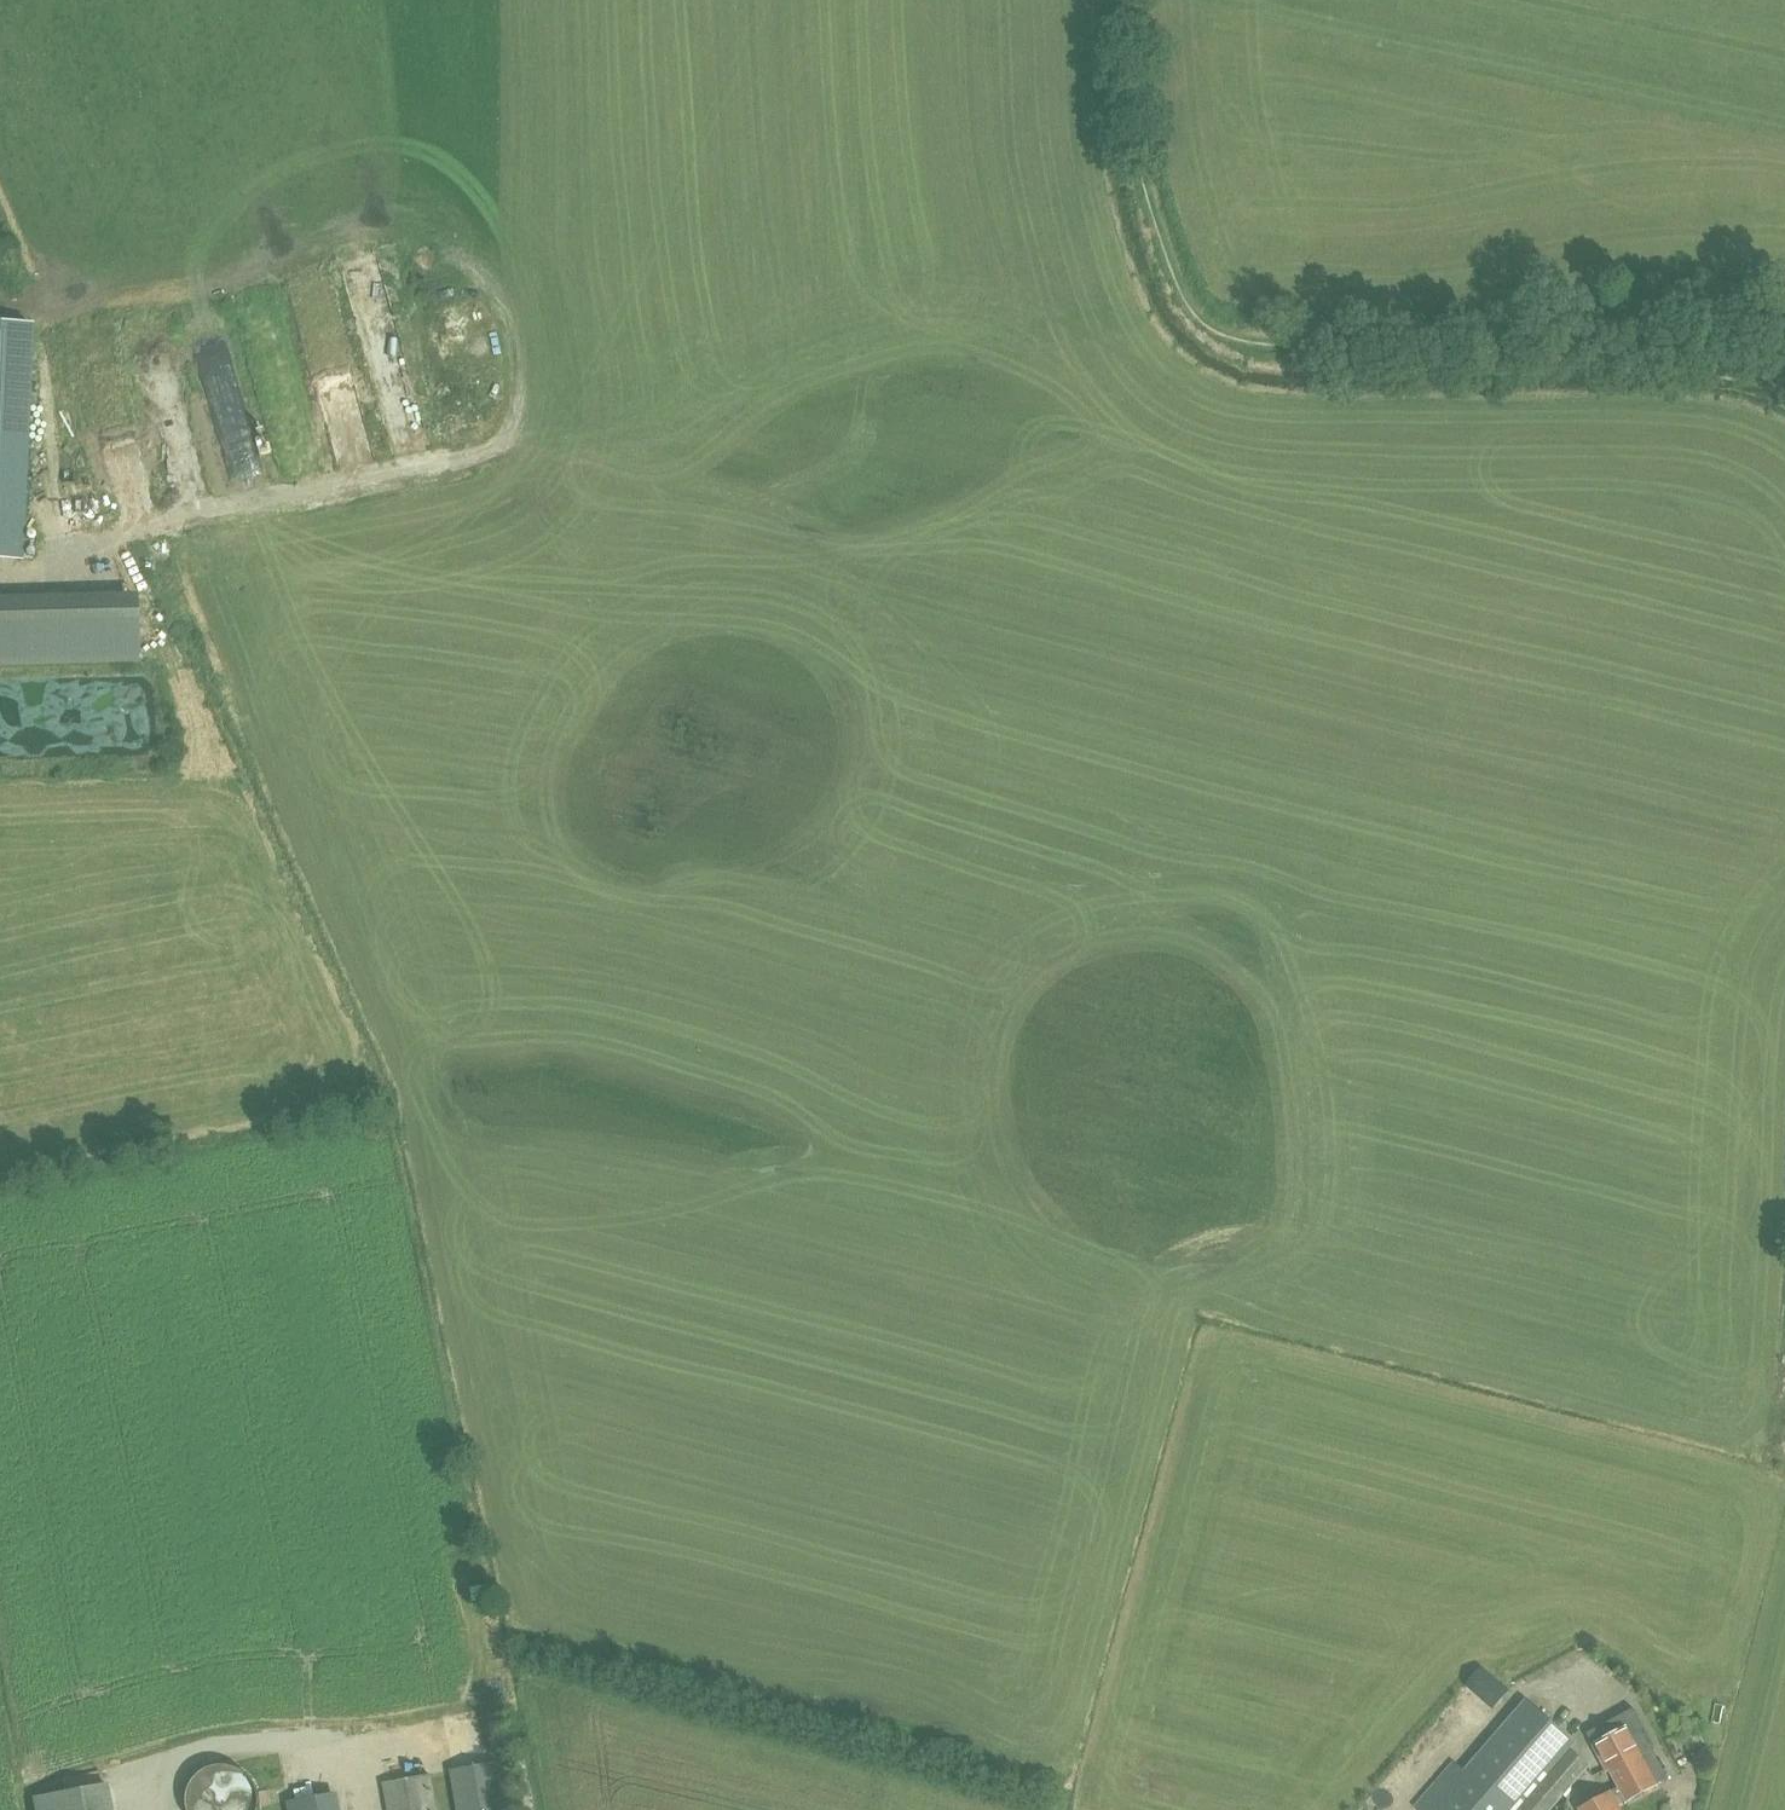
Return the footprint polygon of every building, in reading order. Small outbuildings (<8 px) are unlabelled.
[(28,411),(19,411),(23,345),(8,323),(0,323),(0,557),(21,558),(28,411)] [(0,615),(0,664),(139,662),(138,612),(0,615)] [(1492,1709),(1505,1693),(1509,1689),(1482,1665),(1465,1685),(1492,1709)] [(1590,1765),(1571,1747),(1576,1740),(1526,1697),(1464,1769),(1452,1759),(1413,1806),(1418,1809),(1551,1809),(1590,1765)] [(1607,1771),(1609,1770),(1626,1801),(1658,1784),(1669,1778),(1652,1747),(1654,1746),(1634,1707),(1586,1733),(1592,1744),(1607,1771)] [(481,1763),(501,1759),(494,1729),(475,1733),(481,1763)] [(500,1760),(451,1770),(458,1809),(508,1809),(500,1760)] [(383,1784),(387,1809),(438,1809),(432,1775),(383,1784)] [(37,1809),(111,1809),(106,1784),(35,1798),(37,1809)] [(1612,1789),(1577,1807),(1578,1809),(1623,1809),(1612,1789)] [(338,1791),(288,1800),(290,1809),(342,1809),(338,1791)]
